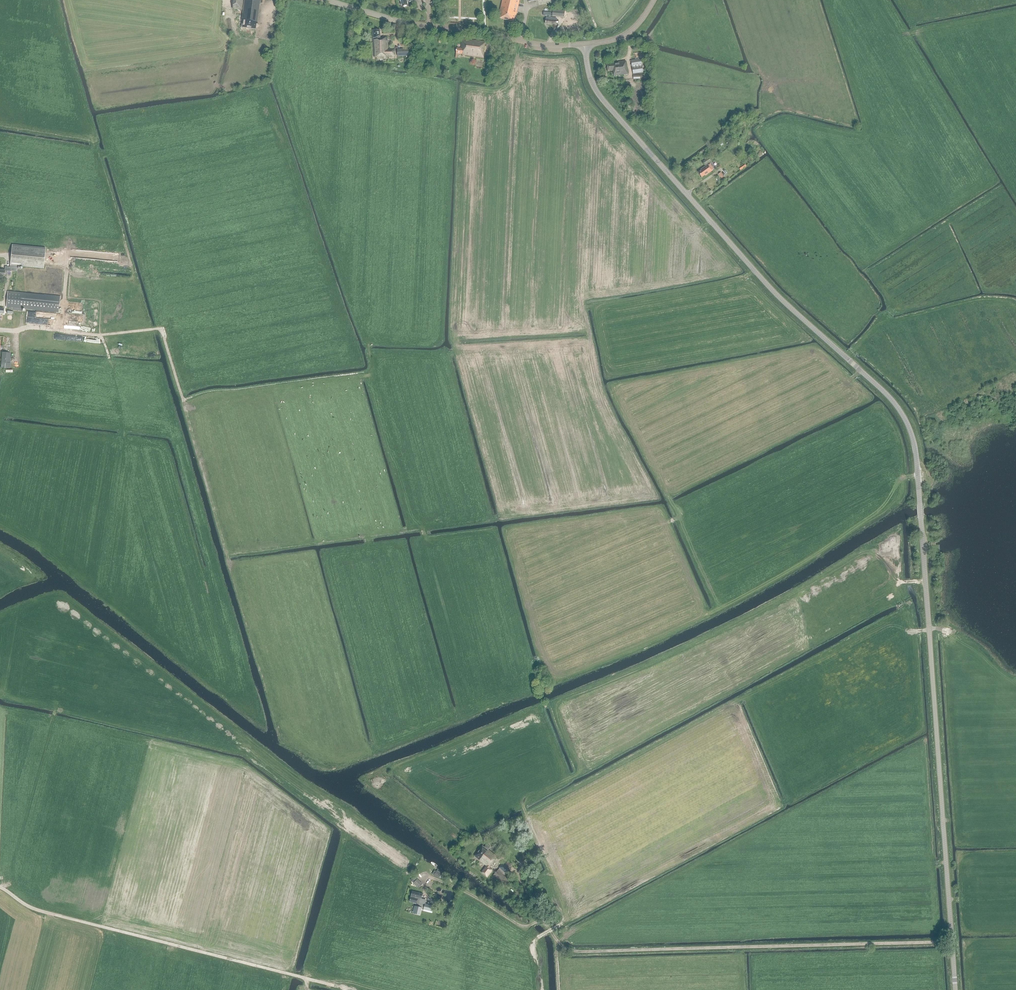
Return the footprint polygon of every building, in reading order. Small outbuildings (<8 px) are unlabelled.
[(232,9),(243,10),(241,20),(243,20),(242,28),(256,30),(256,24),(257,24),(260,3),(264,4),(265,0),(233,0),(232,9)] [(501,11),(499,18),(513,22),(515,15),(516,15),(520,0),(502,0),(499,11),(501,11)] [(373,31),(374,57),(395,56),(395,49),(388,49),(388,37),(380,37),(380,30),(373,31)] [(462,38),(461,49),(457,48),(456,53),(462,54),(462,55),(483,58),(486,42),(462,38)] [(641,59),(631,61),(633,75),(643,73),(641,59)] [(627,74),(626,61),(613,63),(606,64),(607,71),(613,71),(613,76),(627,74)] [(722,152),(730,145),(727,142),(719,148),(722,152)] [(703,161),(705,165),(711,161),(709,157),(703,161)] [(708,164),(701,169),(701,170),(698,173),(702,178),(705,175),(705,176),(712,171),(712,170),(714,169),(712,167),(710,168),(708,164)] [(12,245),(10,266),(43,269),(45,248),(12,245)] [(11,271),(11,268),(4,267),(4,271),(0,270),(0,277),(3,278),(3,275),(4,275),(3,277),(4,277),(6,277),(7,275),(10,275),(11,271)] [(60,296),(18,292),(8,291),(6,307),(18,309),(58,313),(60,296)] [(28,311),(26,323),(45,325),(46,319),(34,317),(35,312),(28,311)] [(487,877),(492,870),(489,868),(495,861),(495,860),(498,857),(488,849),(491,846),(487,843),(484,847),(482,845),(474,856),(486,866),(481,872),(487,877)] [(533,867),(528,859),(524,861),(529,870),(533,867)] [(499,868),(500,868),(493,875),(501,882),(504,885),(508,880),(505,877),(507,875),(506,874),(509,870),(507,868),(507,867),(503,863),(499,868)] [(418,887),(421,884),(417,879),(413,883),(418,887)] [(416,906),(414,914),(420,915),(422,909),(423,904),(423,902),(421,901),(421,899),(422,899),(423,894),(412,891),(411,897),(410,902),(413,903),(417,904),(417,906),(416,906)] [(424,909),(423,910),(432,912),(434,906),(425,904),(423,904),(422,909),(424,909)]
